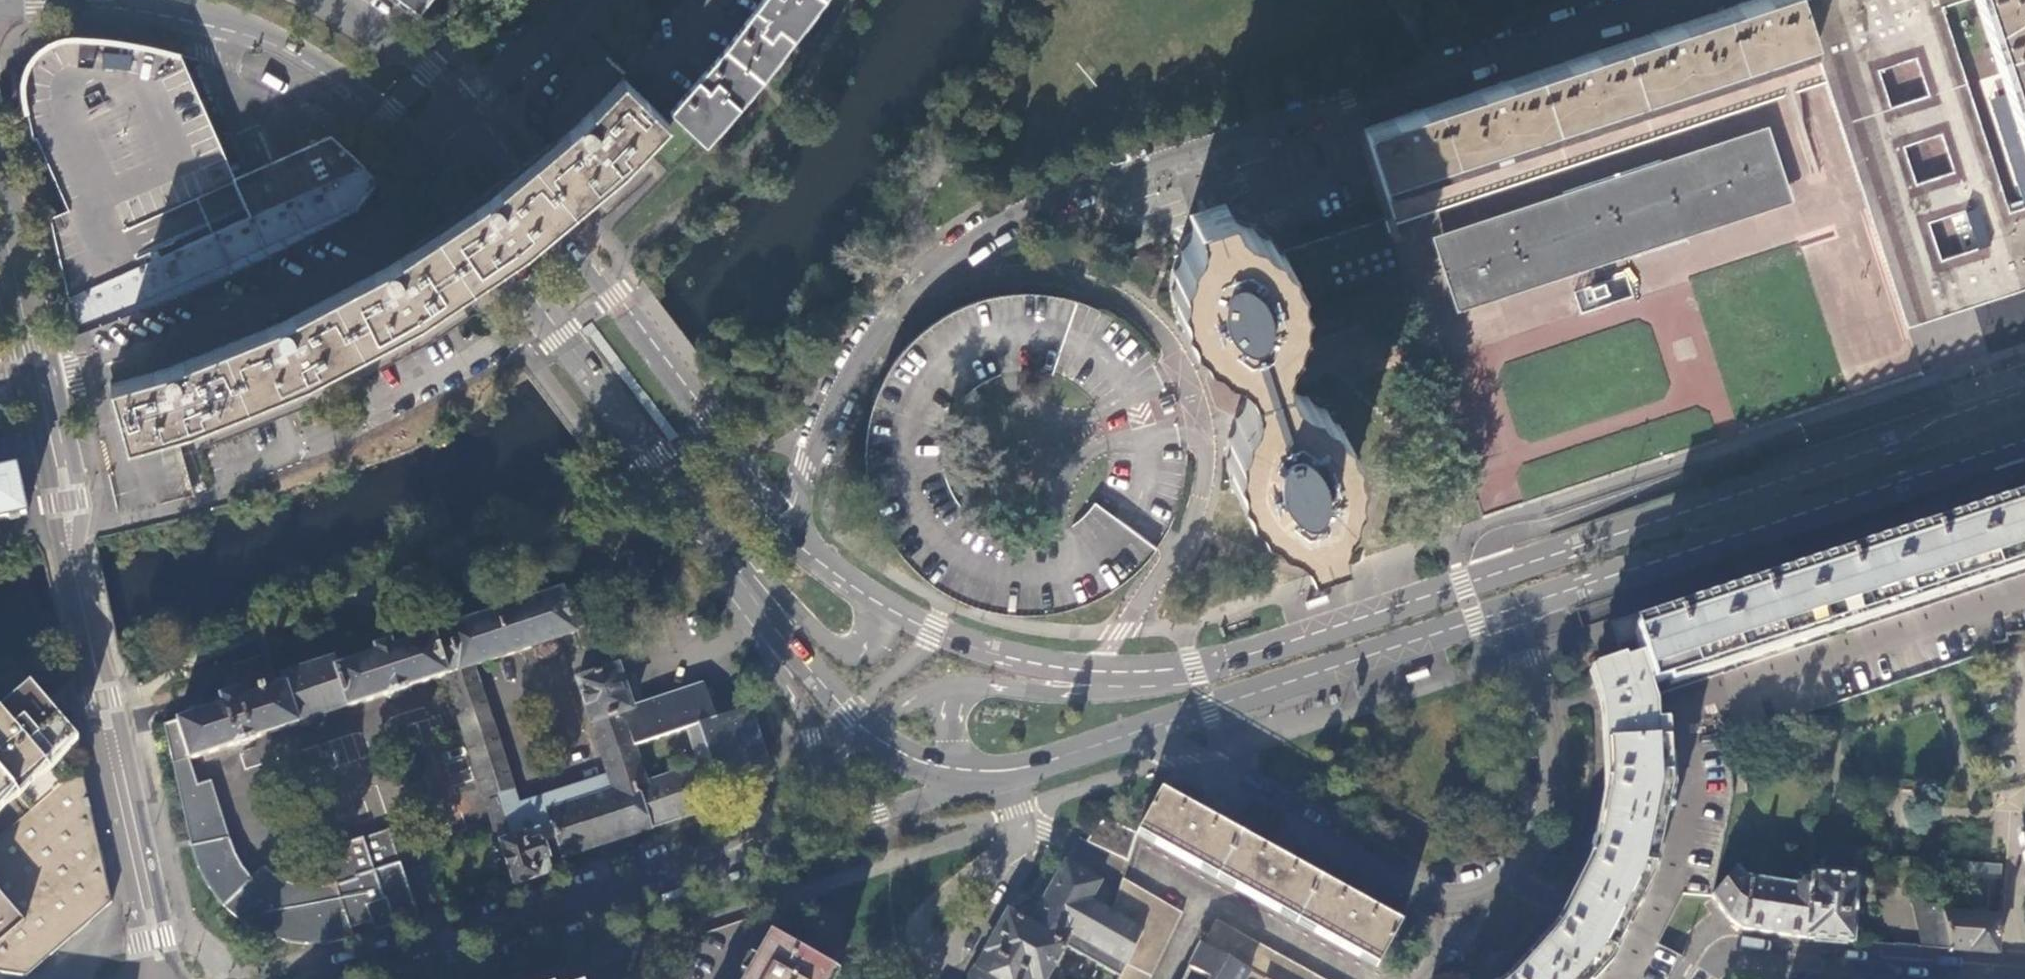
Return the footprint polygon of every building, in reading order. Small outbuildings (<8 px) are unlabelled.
[(420,14),(429,2),(430,0),(401,0),(420,14)] [(429,2),(452,20),(467,0),(430,0),(429,2)] [(738,33),(725,48),(764,80),(824,0),(762,0),(738,33)] [(1364,127),(1386,194),(1438,177),(1446,175),(1485,162),(1522,150),(1536,145),(1545,142),(1567,135),(1585,129),(1601,124),(1617,119),(1624,116),(1642,111),(1664,103),(1672,101),(1705,90),(1739,79),(1757,73),(1778,66),(1817,54),(1799,0),(1752,0),(1678,24),(1566,61),(1485,87),(1397,116),(1364,127)] [(1817,54),(1824,76),(1826,80),(1867,205),(1906,316),(2024,280),(2024,185),(2009,189),(1948,0),(1799,0),(1817,54)] [(2002,46),(2007,61),(2024,119),(2024,0),(1988,0),(2002,46)] [(24,96),(28,114),(34,138),(38,136),(70,210),(52,218),(70,297),(215,233),(202,204),(221,196),(234,225),(307,193),(300,179),(278,189),(274,180),(296,170),(290,155),(275,121),(252,131),(227,72),(197,60),(169,52),(151,48),(136,45),(81,38),(64,39),(48,46),(41,51),(36,56),(31,61),(25,74),(24,81),(24,96)] [(707,145),(764,80),(725,48),(670,111),(707,145)] [(1778,66),(1781,89),(1824,76),(1817,54),(1778,66)] [(1757,73),(1739,79),(1747,101),(1766,95),(1781,89),(1778,66),(1757,73)] [(544,146),(584,201),(624,166),(668,120),(621,75),(579,117),(544,146)] [(1826,80),(1824,76),(1781,89),(1747,101),(1712,112),(1679,123),(1649,133),(1624,141),(1608,146),(1592,152),(1574,157),(1552,165),(1529,172),(1492,184),(1446,199),(1394,216),(1385,220),(1386,224),(1390,223),(1783,94),(1826,80)] [(1705,90),(1712,112),(1730,106),(1747,101),(1739,79),(1705,90)] [(1705,90),(1672,101),(1679,123),(1695,118),(1712,112),(1705,90)] [(1585,129),(1567,135),(1574,157),(1583,155),(1592,152),(1585,129)] [(1567,135),(1545,142),(1552,165),(1568,160),(1574,157),(1567,135)] [(307,193),(367,167),(364,164),(348,148),(332,136),(290,155),(296,170),(274,180),(278,189),(300,179),(307,193)] [(1756,139),(1662,170),(1687,247),(1760,223),(1781,216),(1756,139)] [(1552,165),(1545,142),(1536,145),(1522,150),(1529,172),(1540,169),(1552,165)] [(468,204),(424,237),(464,290),(511,260),(554,227),(576,207),(584,201),(544,146),(535,153),(512,170),(492,185),(468,204)] [(1522,150),(1485,162),(1492,184),(1519,176),(1529,172),(1522,150)] [(1492,184),(1485,162),(1446,175),(1438,177),(1446,199),(1454,197),(1492,184)] [(307,193),(321,227),(352,213),(380,182),(367,167),(307,193)] [(1557,204),(1570,243),(1605,232),(1617,269),(1659,256),(1687,247),(1662,170),(1557,204)] [(1407,212),(1446,199),(1438,177),(1386,194),(1394,216),(1407,212)] [(215,233),(70,297),(75,321),(78,334),(99,324),(183,295),(204,286),(255,263),(276,252),(321,227),(307,193),(234,225),(215,233)] [(202,204),(215,233),(234,225),(221,196),(202,204)] [(1555,248),(1567,285),(1574,283),(1582,281),(1570,243),(1557,204),(1549,206),(1542,209),(1555,248)] [(1555,248),(1542,209),(1521,216),(1499,223),(1512,262),(1555,248)] [(1204,352),(1220,361),(1207,378),(1211,390),(1246,380),(1284,369),(1277,350),(1288,337),(1292,329),(1295,320),(1297,313),(1298,304),(1297,290),(1294,277),(1290,263),(1284,254),(1279,246),(1265,233),(1250,223),(1243,221),(1229,219),(1228,218),(1217,219),(1207,222),(1198,227),(1198,228),(1191,233),(1181,245),(1178,252),(1173,268),(1171,287),(1171,296),(1176,314),(1184,331),(1190,338),(1204,352)] [(1512,262),(1499,223),(1479,229),(1461,235),(1474,275),(1512,262)] [(1605,232),(1570,243),(1582,281),(1600,275),(1617,269),(1605,232)] [(1474,275),(1461,235),(1430,245),(1455,322),(1470,317),(1486,312),(1474,275)] [(420,320),(464,290),(424,237),(387,263),(290,315),(253,330),(171,363),(111,381),(121,415),(128,444),(175,431),(191,426),(249,403),(304,382),(420,320)] [(1567,285),(1555,248),(1512,262),(1524,299),(1544,293),(1567,285)] [(1512,262),(1474,275),(1486,312),(1506,305),(1524,299),(1512,262)] [(1623,285),(1587,297),(1585,291),(1582,281),(1574,283),(1567,285),(1570,296),(1573,303),(1579,323),(1630,307),(1623,285)] [(897,360),(889,371),(882,384),(877,397),(872,410),(869,424),(867,437),(866,451),(867,464),(868,477),(871,490),(874,503),(879,516),(885,528),(892,539),(899,550),(908,561),(917,570),(927,579),(938,587),(949,594),(962,600),(974,605),(986,609),(995,611),(1009,613),(1023,614),(1037,613),(1050,612),(1063,609),(1076,606),(1088,602),(1100,596),(1111,590),(1122,582),(1132,574),(1142,565),(1151,556),(1156,549),(1159,545),(1166,534),(1172,523),(1178,510),(1182,497),(1185,484),(1187,471),(1188,458),(1188,444),(1186,431),(1184,418),(1179,400),(1176,392),(1169,380),(1166,374),(1163,368),(1155,357),(1147,346),(1138,337),(1128,328),(1118,320),(1107,314),(1095,308),(1083,303),(1076,300),(1071,299),(1058,295),(1046,293),(1033,292),(1020,292),(1008,293),(1007,294),(994,296),(982,299),(969,303),(958,308),(944,316),(930,325),(918,335),(907,347),(903,351),(897,360)] [(1211,390),(1216,407),(1236,411),(1229,429),(1226,447),(1227,466),(1231,484),(1235,492),(1246,508),(1253,514),(1268,525),(1286,531),(1296,532),(1296,534),(1304,534),(1311,532),(1325,525),(1325,523),(1333,516),(1340,508),(1346,498),(1349,490),(1352,471),(1352,462),(1351,453),(1346,435),(1342,426),(1331,411),(1318,400),(1316,399),(1308,394),(1290,388),(1284,369),(1246,380),(1211,390)] [(25,516),(19,486),(15,464),(0,467),(0,521),(25,516)] [(2024,574),(2024,501),(1925,534),(1924,533),(1858,554),(1858,555),(1753,590),(1753,589),(1685,611),(1685,612),(1633,629),(1642,657),(1654,698),(2024,574)] [(447,631),(436,635),(435,635),(447,675),(446,675),(452,694),(481,684),(475,666),(579,632),(565,590),(446,629),(447,631)] [(335,658),(310,667),(325,713),(347,706),(347,707),(390,693),(391,694),(409,689),(408,688),(446,675),(447,675),(435,635),(395,648),(392,642),(375,647),(378,654),(338,667),(335,658)] [(217,706),(164,722),(173,764),(190,758),(191,758),(232,745),(233,747),(256,739),(256,738),(299,724),(299,722),(325,713),(310,667),(281,676),(281,677),(277,679),(269,654),(236,665),(244,690),(238,692),(238,690),(219,697),(220,698),(215,700),(217,706)] [(1642,657),(1624,663),(1622,659),(1593,669),(1602,699),(1606,745),(1609,784),(1595,855),(1557,930),(1512,978),(1597,978),(1602,973),(1648,885),(1666,789),(1663,727),(1654,698),(1642,657)] [(544,841),(558,836),(565,856),(708,810),(701,788),(770,766),(751,708),(718,720),(706,682),(650,700),(651,703),(634,708),(620,665),(578,679),(609,776),(520,803),(514,785),(485,794),(501,842),(539,829),(543,841),(544,841)] [(485,794),(514,785),(481,684),(452,694),(485,794)] [(74,744),(50,717),(27,692),(0,714),(0,782),(11,794),(0,803),(0,974),(23,977),(111,905),(74,744)] [(260,745),(240,751),(245,767),(264,761),(260,745)] [(173,764),(192,846),(224,839),(208,764),(194,769),(191,758),(190,758),(173,764)] [(0,782),(0,803),(11,794),(0,782)] [(1161,791),(1137,833),(1378,966),(1401,924),(1161,791)] [(1129,859),(1137,833),(1099,815),(1087,841),(1129,859)] [(394,924),(419,916),(400,861),(391,863),(385,843),(393,841),(388,828),(365,836),(394,924)] [(515,885),(555,872),(544,841),(543,841),(539,829),(501,842),(515,885)] [(376,930),(394,924),(365,836),(345,842),(359,883),(340,889),(338,890),(336,883),(326,886),(319,887),(311,888),(304,888),(298,886),(291,884),(282,880),(274,874),(266,868),(260,863),(243,877),(238,870),(233,861),(226,845),(224,839),(192,846),(194,856),(198,867),(203,878),(210,889),(217,898),(225,907),(235,915),(245,922),(255,929),(267,934),(279,938),(291,942),(304,943),(317,944),(330,943),(343,941),(353,938),(350,927),(372,921),(376,930)] [(391,863),(400,861),(393,841),(385,843),(391,863)] [(359,883),(345,842),(325,848),(336,883),(338,890),(340,889),(359,883)] [(1065,862),(1036,914),(1029,910),(1023,921),(1007,913),(970,978),(1043,978),(1062,946),(1119,978),(1142,931),(1111,914),(1089,901),(1099,881),(1065,862)] [(1737,868),(1712,896),(1723,912),(1728,919),(1742,928),(1775,934),(1808,939),(1811,882),(1803,881),(1803,887),(1745,878),(1737,868)] [(1811,882),(1808,939),(1853,942),(1858,879),(1811,875),(1811,882)] [(1122,878),(1111,914),(1142,931),(1119,978),(1118,978),(1149,978),(1182,913),(1122,878)] [(1913,900),(1922,947),(1952,949),(1945,913),(1943,902),(1913,900)] [(1945,913),(1952,949),(1972,950),(1999,952),(2000,918),(1945,913)] [(1265,978),(1325,978),(1217,919),(1203,945),(1249,971),(1265,978)] [(747,930),(706,943),(684,978),(830,978),(747,930)] [(1203,945),(1198,942),(1178,978),(1245,978),(1249,971),(1203,945)]
